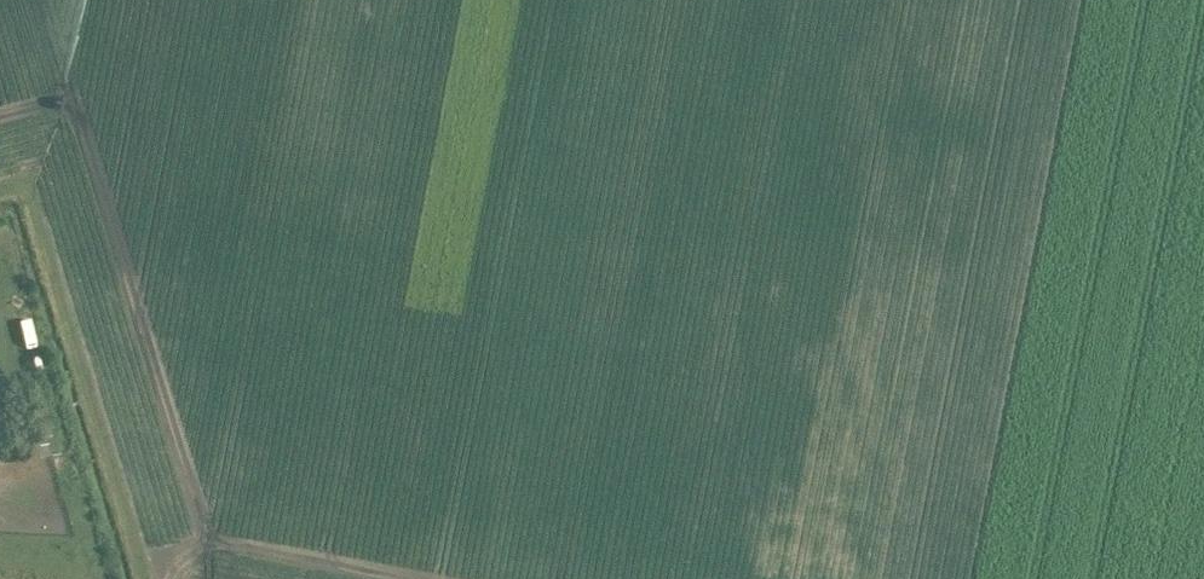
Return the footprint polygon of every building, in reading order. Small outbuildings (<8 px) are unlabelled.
[(0,398),(0,415),(8,414),(5,397),(0,398)] [(46,427),(0,435),(0,465),(51,456),(46,427)]
